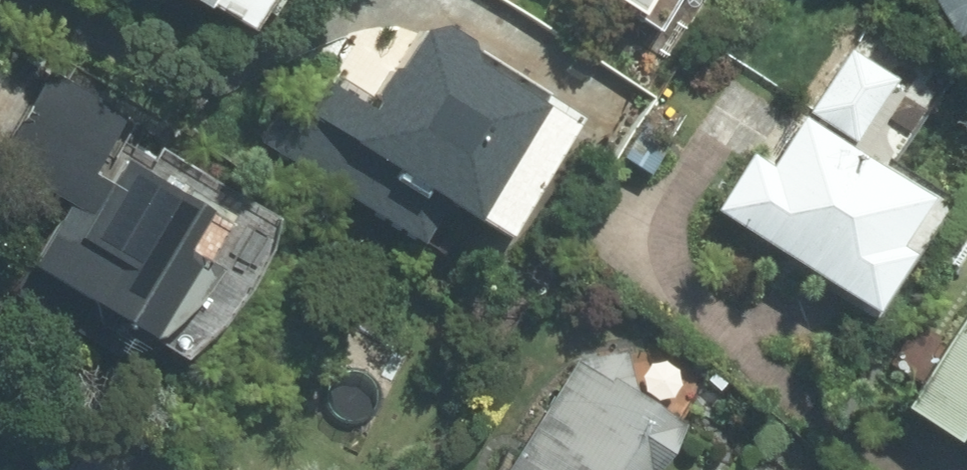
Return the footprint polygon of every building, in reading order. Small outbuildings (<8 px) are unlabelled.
[(620,9),(626,0),(605,0),(620,9)] [(940,33),(966,17),(966,0),(922,0),(940,33)] [(447,215),(517,103),(398,30),(350,110),(296,77),(256,142),(406,234),(426,202),(447,215)] [(35,72),(0,129),(0,170),(47,199),(0,274),(0,297),(107,362),(194,221),(92,158),(80,179),(66,170),(101,113),(35,72)] [(739,150),(700,209),(851,310),(890,251),(878,244),(911,195),(792,116),(760,164),(739,150)] [(884,409),(930,441),(938,430),(966,449),(966,286),(884,409)] [(569,360),(495,469),(640,469),(669,427),(619,396),(610,351),(569,360)] [(742,469),(766,469),(749,459),(742,469)]
